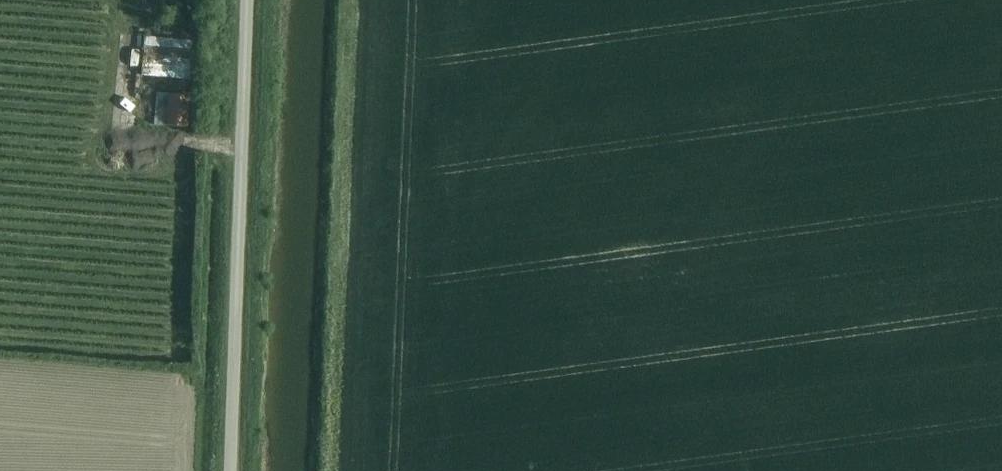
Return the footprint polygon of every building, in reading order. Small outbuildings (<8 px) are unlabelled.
[(184,69),(186,31),(146,28),(143,66),(184,69)] [(158,93),(155,125),(187,127),(190,96),(158,93)] [(144,185),(143,195),(160,196),(160,186),(144,185)]
